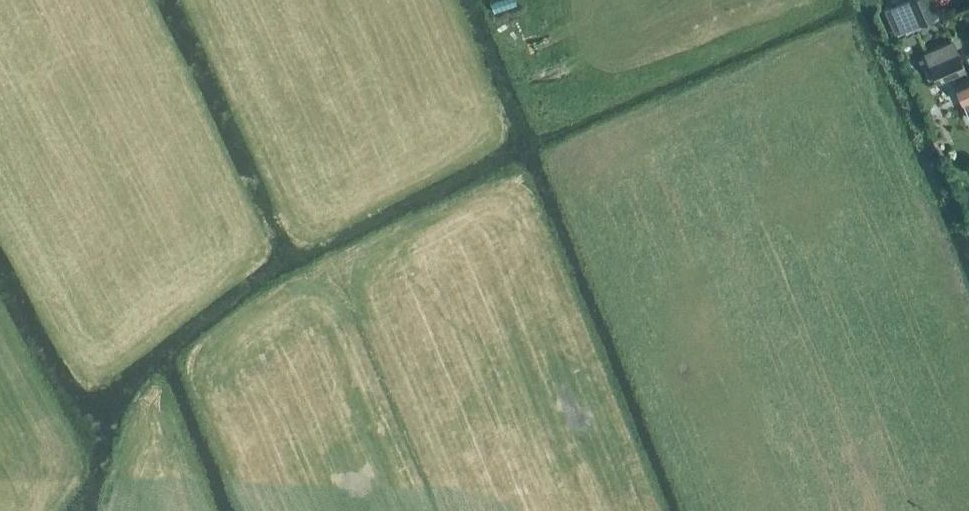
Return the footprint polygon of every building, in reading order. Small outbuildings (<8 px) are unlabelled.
[(905,27),(916,22),(916,23),(938,13),(932,0),(905,0),(895,4),(905,27)] [(964,102),(966,101),(968,107),(968,74),(967,75),(965,69),(957,52),(929,64),(937,81),(953,75),(964,102)]
